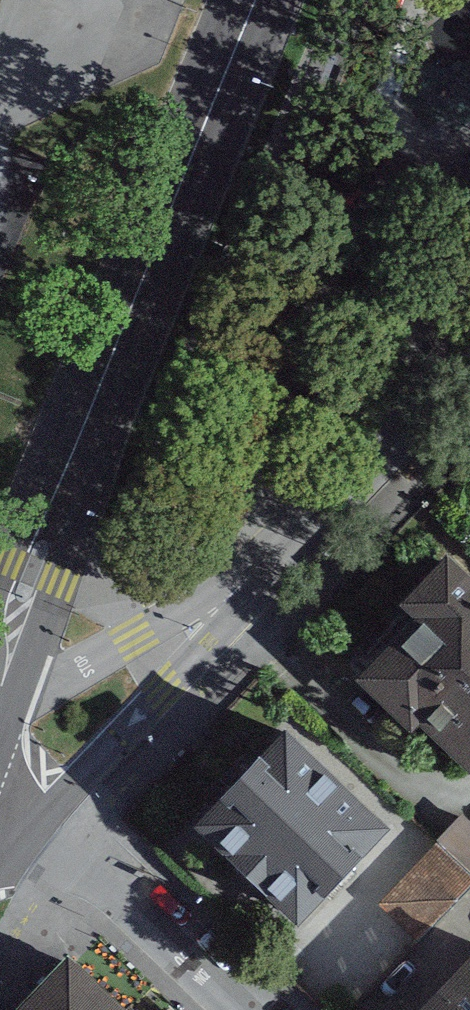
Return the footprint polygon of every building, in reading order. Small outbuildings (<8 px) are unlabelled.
[(448,562),(383,629),(398,643),(354,688),(409,741),(419,730),(469,779),(469,584),(448,562)] [(391,839),(288,738),(193,834),(295,935),(391,839)] [(469,903),(469,862),(449,835),(367,901),(409,952),(469,903)] [(66,960),(18,1009),(118,1009),(66,960)] [(426,1009),(469,1009),(469,964),(426,1009)]
